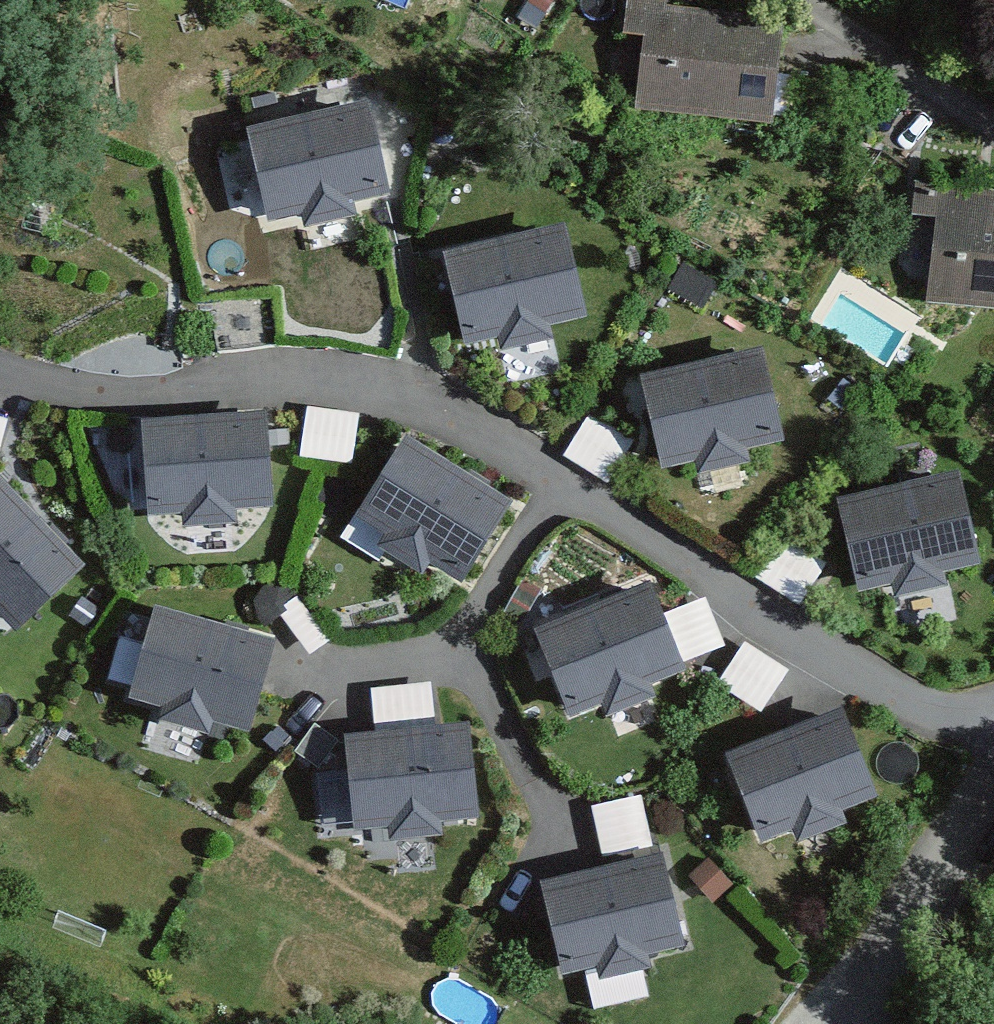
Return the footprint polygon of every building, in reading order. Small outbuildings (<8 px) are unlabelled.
[(631,27),(655,30),(647,103),(775,118),(786,25),(664,11),(665,0),(634,0),(631,27)] [(363,116),(258,140),(275,212),(309,203),(312,217),(346,209),(343,197),(380,189),(363,116)] [(923,185),(920,211),(947,214),(937,297),(993,304),(993,193),(923,185)] [(918,215),(913,257),(938,260),(942,218),(918,215)] [(558,240),(453,264),(469,336),(504,328),(507,341),(541,333),(538,321),(575,313),(558,240)] [(753,363),(648,387),(665,459),(700,451),(703,464),(737,456),(734,444),(770,436),(753,363)] [(310,408),(305,455),(356,460),(361,413),(310,408)] [(13,418),(0,415),(0,463),(13,418)] [(261,428),(154,435),(159,509),(194,507),(195,520),(230,518),(229,506),(266,503),(261,428)] [(499,513),(407,457),(369,519),(399,538),(392,550),(421,568),(428,557),(460,577),(499,513)] [(951,486),(846,510),(862,582),(897,574),(900,587),(934,579),(931,567),(968,559),(951,486)] [(0,495),(0,600),(21,621),(74,568),(0,495)] [(646,597),(546,637),(573,705),(606,692),(611,705),(643,692),(639,681),(674,667),(646,597)] [(266,648),(162,620),(143,691),(178,701),(174,714),(207,723),(210,711),(247,721),(266,648)] [(835,724),(734,763),(762,832),(795,819),(800,831),(832,819),(827,807),(862,794),(835,724)] [(461,737),(353,746),(359,819),(395,816),(396,830),(431,827),(429,815),(467,812),(461,737)] [(603,851),(651,836),(638,793),(590,807),(603,851)] [(658,867),(553,891),(569,963),(604,955),(607,968),(641,961),(638,949),(674,941),(658,867)]
